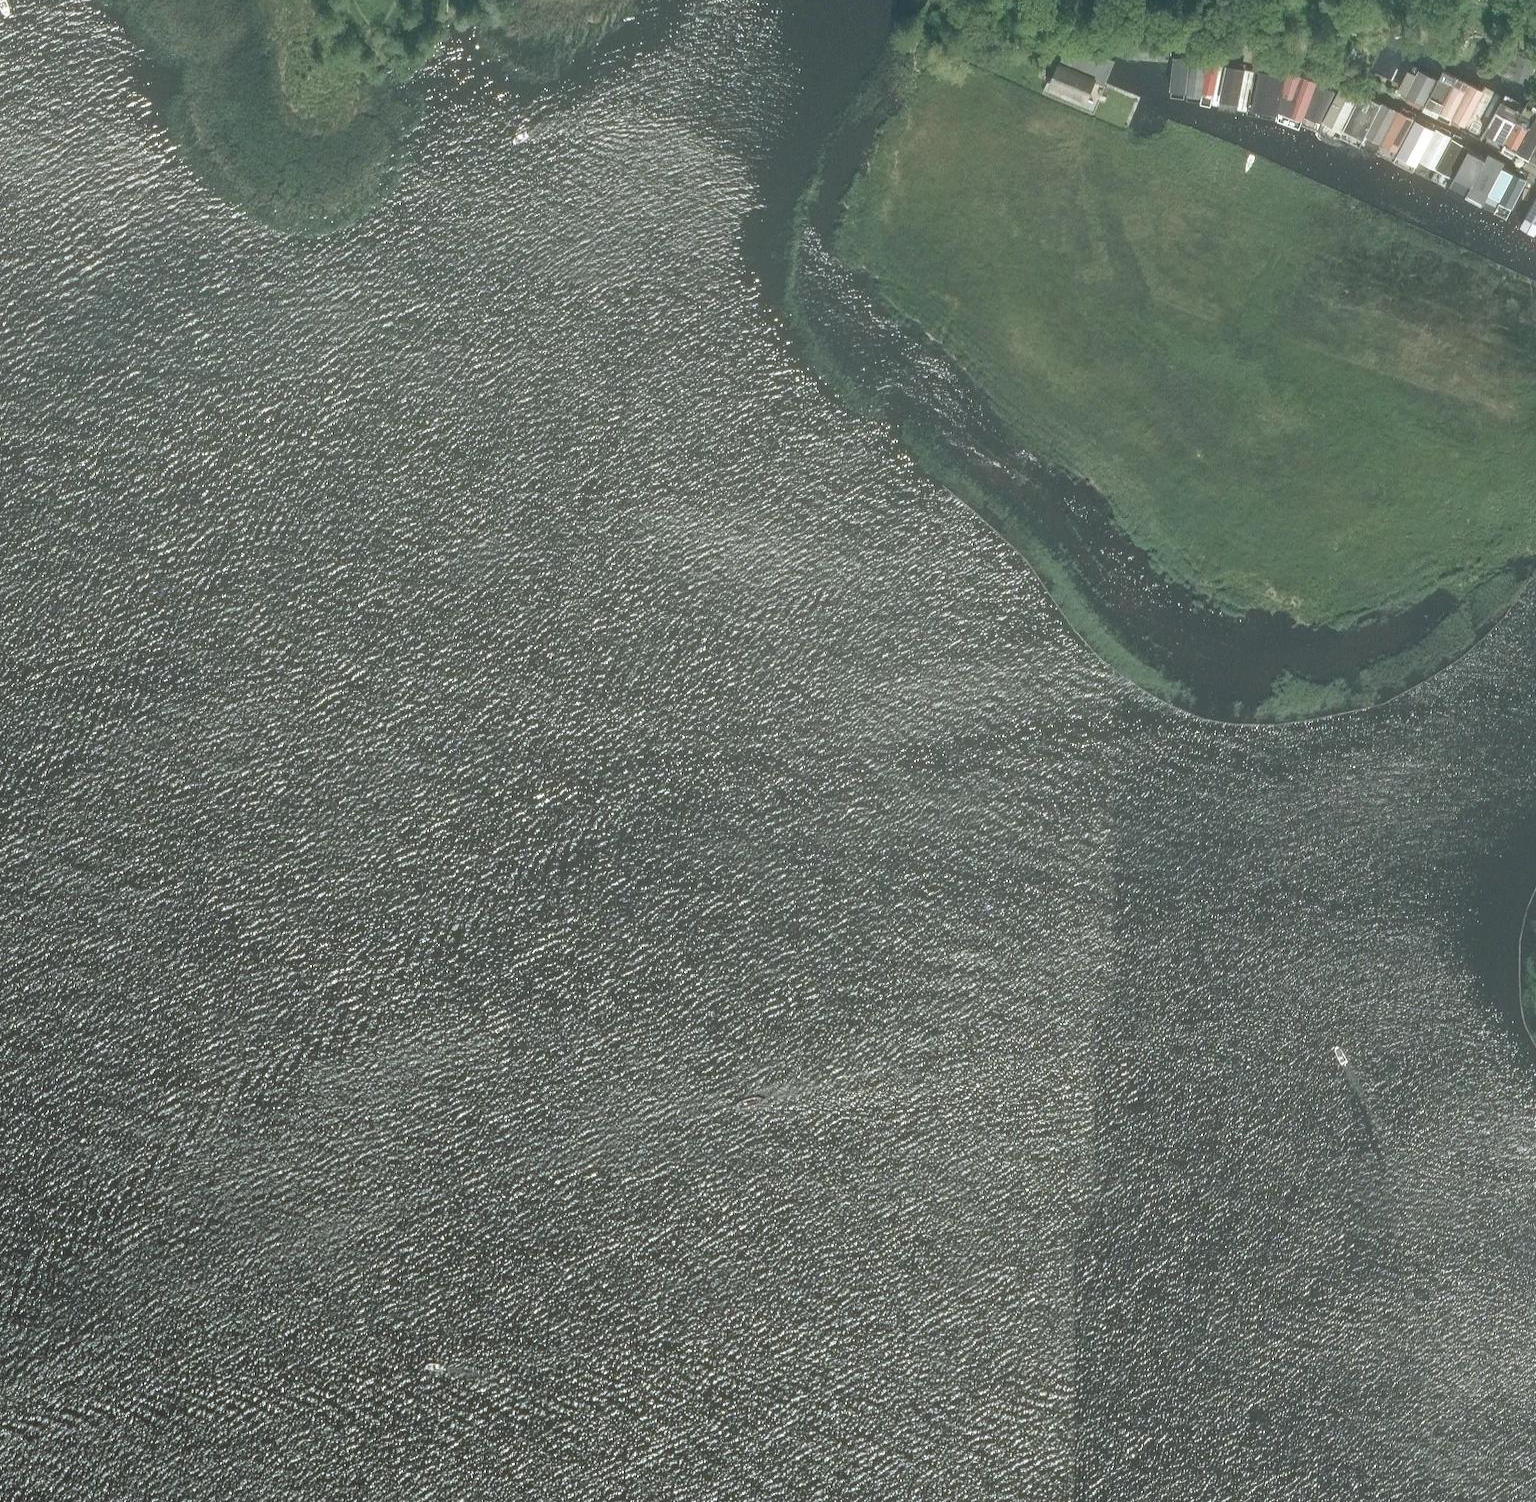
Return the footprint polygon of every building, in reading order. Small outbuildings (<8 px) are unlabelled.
[(1112,64),(1067,52),(1052,89),(1094,106),(1112,64)] [(1186,101),(1187,101),(1193,59),(1174,56),(1171,97),(1187,100),(1186,101)] [(1519,57),(1513,80),(1527,84),(1534,61),(1519,57)] [(1201,107),(1211,62),(1193,59),(1187,101),(1201,103),(1201,107)] [(1212,109),(1221,64),(1220,64),(1220,63),(1211,62),(1201,107),(1212,109)] [(1247,69),(1221,64),(1212,109),(1237,113),(1237,111),(1248,113),(1247,116),(1258,117),(1266,72),(1261,71),(1262,69),(1256,68),(1255,71),(1247,70),(1247,69)] [(1398,91),(1426,106),(1438,80),(1419,70),(1420,68),(1412,64),(1398,91)] [(1515,68),(1505,65),(1503,72),(1514,75),(1515,68)] [(1438,80),(1426,106),(1423,111),(1439,119),(1459,77),(1444,69),(1438,80)] [(1276,120),(1279,121),(1287,77),(1266,72),(1258,117),(1276,120)] [(1287,124),(1305,76),(1303,76),(1301,81),(1287,77),(1279,121),(1287,124)] [(1318,82),(1305,76),(1287,124),(1300,129),(1301,125),(1302,126),(1318,86),(1317,85),(1318,82)] [(1439,119),(1451,125),(1469,91),(1467,91),(1471,83),(1459,77),(1439,119)] [(1323,124),(1339,90),(1338,90),(1337,92),(1318,86),(1302,126),(1319,132),(1322,124),(1323,124)] [(1359,100),(1339,90),(1323,124),(1343,131),(1359,100)] [(1469,91),(1451,125),(1462,131),(1464,128),(1467,130),(1486,93),(1484,92),(1482,96),(1469,91)] [(1353,141),(1372,103),(1371,102),(1369,105),(1359,100),(1343,131),(1344,131),(1339,140),(1350,146),(1353,141)] [(1505,145),(1525,109),(1524,109),(1522,112),(1503,102),(1484,137),(1503,147),(1504,145),(1505,145)] [(1376,155),(1377,156),(1400,113),(1398,111),(1382,103),(1380,107),(1372,103),(1353,141),(1377,153),(1376,155)] [(1519,152),(1535,120),(1535,117),(1535,115),(1525,109),(1505,145),(1519,152)] [(1377,156),(1394,164),(1417,121),(1400,113),(1377,156)] [(1535,148),(1535,120),(1519,152),(1531,158),(1535,148)] [(1394,164),(1422,178),(1445,135),(1417,121),(1394,164)] [(1422,178),(1430,182),(1454,139),(1445,135),(1422,178)] [(1448,191),(1471,148),(1454,139),(1430,182),(1448,191)] [(1448,191),(1465,200),(1486,163),(1485,162),(1488,156),(1471,148),(1448,191)] [(1482,208),(1504,169),(1502,168),(1500,170),(1486,163),(1465,200),(1482,208)] [(1482,208),(1494,214),(1515,174),(1504,169),(1482,208)] [(1494,214),(1506,220),(1529,179),(1527,177),(1526,180),(1515,174),(1494,214)] [(1535,234),(1535,233),(1535,202),(1522,228),(1535,234)]
